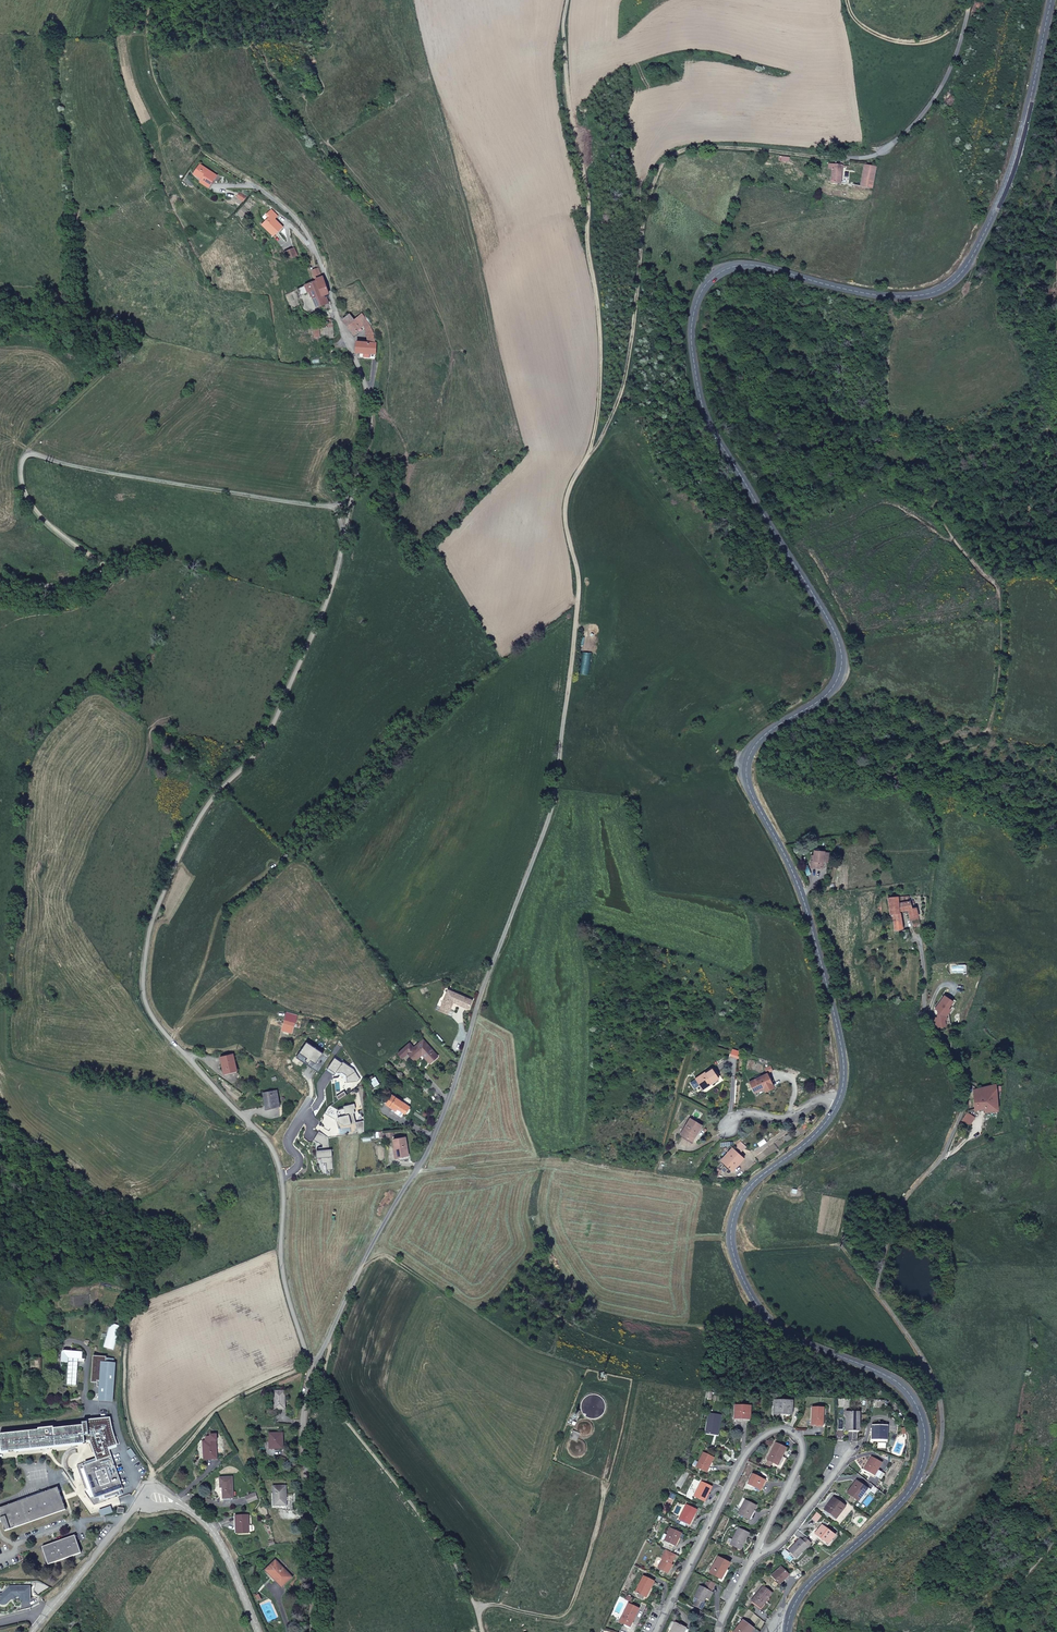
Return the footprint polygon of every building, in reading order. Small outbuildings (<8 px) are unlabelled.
[(195,180),(202,186),(210,175),(205,172),(206,171),(194,163),(188,173),(195,178),(195,180)] [(849,183),(850,173),(842,173),(842,170),(850,170),(850,165),(828,164),(828,170),(832,170),(831,183),(849,183)] [(873,189),(877,166),(865,164),(860,186),(873,189)] [(236,193),(233,196),(239,201),(242,197),(236,193)] [(269,237),(277,228),(268,220),(271,217),(265,211),(260,216),(262,218),(257,224),(265,231),(264,233),(269,237)] [(285,262),(293,256),(288,249),(280,255),(285,262)] [(319,277),(312,280),(318,295),(321,294),(321,295),(325,294),(319,277)] [(313,307),(325,302),(322,298),(321,295),(321,294),(318,295),(312,280),(302,284),(306,292),(313,307)] [(302,284),(293,288),(296,295),(306,292),(302,284)] [(340,321),(352,336),(355,333),(354,330),(360,324),(365,320),(360,311),(351,318),(349,315),(340,321)] [(370,327),(365,320),(360,324),(363,330),(370,327)] [(368,342),(375,343),(372,332),(365,334),(368,342)] [(363,356),(378,358),(380,353),(380,343),(375,343),(368,342),(359,342),(359,352),(362,352),(363,356)] [(805,866),(817,866),(818,857),(822,857),(822,849),(808,849),(808,858),(805,858),(805,866)] [(893,912),(893,928),(902,927),(902,910),(908,909),(911,908),(910,900),(899,901),(898,895),(888,896),(888,912),(893,912)] [(916,907),(911,908),(908,909),(909,918),(911,918),(917,917),(916,907)] [(449,989),(443,1006),(452,1010),(455,1003),(471,1010),(475,1000),(449,989)] [(443,1006),(441,1011),(450,1015),(452,1010),(443,1006)] [(944,1028),(943,1018),(933,1018),(934,1026),(940,1026),(940,1029),(944,1028)] [(296,1025),(285,1021),(282,1030),(293,1034),(296,1025)] [(411,1055),(418,1063),(426,1057),(433,1066),(441,1060),(426,1043),(417,1050),(413,1046),(407,1051),(411,1055)] [(406,1060),(411,1055),(407,1051),(402,1056),(406,1060)] [(220,1058),(224,1075),(237,1072),(233,1055),(220,1058)] [(696,1079),(702,1088),(709,1082),(710,1084),(719,1078),(712,1068),(696,1079)] [(754,1092),(763,1088),(766,1087),(767,1090),(773,1087),(767,1074),(750,1082),(754,1092)] [(709,1082),(702,1088),(700,1089),(702,1091),(711,1085),(710,1084),(709,1082)] [(996,1113),(994,1087),(974,1090),(974,1108),(983,1109),(983,1113),(996,1113)] [(261,1091),(264,1104),(268,1103),(269,1106),(277,1104),(275,1089),(261,1091)] [(399,1093),(392,1103),(399,1107),(397,1109),(400,1111),(403,1107),(409,1112),(410,1113),(416,1106),(399,1093)] [(403,1107),(400,1111),(406,1116),(409,1112),(403,1107)] [(973,1116),(966,1112),(965,1113),(961,1120),(969,1124),(973,1116)] [(690,1119),(685,1128),(687,1129),(683,1135),(692,1141),(702,1125),(690,1119)] [(410,1134),(399,1137),(400,1145),(402,1144),(404,1154),(415,1152),(410,1134)] [(732,1171),(741,1161),(739,1159),(742,1157),(733,1148),(721,1160),(732,1171)] [(67,1363),(66,1385),(76,1386),(78,1362),(78,1359),(81,1359),(82,1352),(65,1351),(62,1353),(61,1363),(67,1363)] [(115,1363),(105,1362),(98,1399),(108,1401),(115,1363)] [(284,1391),(274,1391),(275,1409),(285,1409),(284,1391)] [(600,1396),(597,1396),(596,1395),(592,1396),(590,1396),(589,1397),(587,1398),(585,1400),(584,1402),(583,1404),(582,1405),(582,1408),(582,1410),(583,1413),(584,1415),(586,1417),(586,1418),(588,1419),(589,1420),(592,1421),(594,1421),(596,1421),(599,1421),(600,1420),(601,1419),(603,1418),(605,1417),(606,1415),(607,1414),(607,1413),(608,1411),(608,1410),(608,1408),(608,1407),(607,1405),(607,1403),(606,1402),(606,1401),(605,1401),(604,1399),(603,1398),(602,1398),(600,1396)] [(775,1401),(774,1414),(791,1415),(792,1402),(775,1401)] [(735,1406),(734,1419),(749,1420),(750,1407),(735,1406)] [(811,1425),(822,1426),(823,1408),(812,1408),(811,1425)] [(846,1413),(845,1431),(858,1431),(858,1413),(846,1413)] [(705,1433),(714,1435),(715,1428),(714,1427),(715,1425),(719,1426),(721,1416),(708,1414),(705,1433)] [(573,1431),(570,1439),(573,1440),(570,1442),(568,1445),(568,1448),(568,1452),(570,1454),(573,1456),(576,1457),(580,1456),(582,1455),(585,1452),(585,1449),(585,1445),(583,1442),(580,1440),(577,1439),(579,1436),(582,1437),(585,1437),(588,1436),(591,1434),(592,1431),(593,1428),(592,1425),(590,1422),(587,1420),(584,1420),(580,1421),(578,1423),(576,1426),(575,1429),(576,1432),(573,1431)] [(872,1425),(871,1442),(877,1442),(877,1440),(885,1441),(886,1426),(872,1425)] [(2,1452),(69,1445),(74,1444),(85,1443),(83,1426),(0,1435),(2,1452)] [(282,1433),(269,1434),(270,1448),(276,1447),(276,1449),(282,1449),(282,1433)] [(203,1441),(203,1451),(205,1451),(205,1460),(217,1459),(216,1441),(217,1441),(216,1434),(210,1434),(210,1436),(206,1437),(206,1441),(203,1441)] [(74,1444),(69,1445),(85,1488),(61,1497),(62,1500),(92,1490),(90,1486),(89,1487),(74,1444)] [(775,1444),(767,1460),(778,1466),(786,1449),(775,1444)] [(722,1452),(719,1456),(727,1461),(730,1457),(722,1452)] [(714,1458),(703,1453),(696,1467),(706,1473),(714,1458)] [(90,1486),(92,1490),(95,1499),(104,1496),(105,1499),(117,1495),(118,1497),(121,1495),(119,1490),(123,1489),(112,1456),(83,1466),(90,1486)] [(786,1458),(782,1456),(778,1466),(782,1467),(786,1458)] [(881,1463),(871,1457),(864,1470),(874,1476),(881,1463)] [(759,1492),(765,1481),(752,1475),(747,1484),(755,1488),(754,1490),(759,1492)] [(232,1477),(220,1478),(220,1487),(223,1487),(223,1498),(233,1498),(232,1477)] [(869,1491),(856,1481),(847,1493),(860,1503),(869,1491)] [(711,1487),(701,1482),(694,1497),(704,1502),(711,1487)] [(285,1486),(273,1487),(274,1506),(276,1506),(286,1506),(286,1499),(285,1486)] [(62,1500),(61,1497),(58,1488),(0,1509),(0,1516),(5,1531),(66,1510),(62,1500)] [(248,1503),(258,1500),(256,1493),(246,1497),(248,1503)] [(292,1498),(286,1499),(286,1506),(276,1506),(276,1508),(287,1511),(293,1511),(292,1498)] [(844,1506),(833,1498),(824,1510),(834,1518),(844,1506)] [(745,1500),(738,1514),(749,1519),(756,1506),(745,1500)] [(696,1510),(686,1505),(678,1519),(680,1520),(678,1524),(684,1527),(686,1523),(689,1525),(696,1510)] [(821,1516),(817,1512),(812,1518),(817,1522),(821,1516)] [(248,1515),(235,1516),(236,1533),(249,1532),(248,1515)] [(835,1535),(822,1525),(815,1534),(828,1544),(835,1535)] [(674,1546),(681,1533),(671,1528),(667,1535),(664,1534),(661,1539),(666,1543),(665,1547),(671,1550),(673,1546),(674,1546)] [(738,1528),(730,1545),(741,1550),(749,1534),(738,1528)] [(75,1536),(43,1547),(49,1565),(81,1553),(75,1536)] [(796,1558),(810,1544),(805,1538),(802,1541),(800,1539),(789,1551),(796,1558)] [(658,1568),(667,1573),(672,1565),(671,1564),(675,1555),(666,1550),(661,1559),(663,1560),(658,1568)] [(729,1563),(718,1557),(709,1573),(721,1579),(729,1563)] [(295,1575),(278,1558),(275,1561),(292,1578),(295,1575)] [(282,1588),(292,1578),(275,1561),(266,1570),(275,1579),(274,1580),(282,1588)] [(780,1584),(789,1575),(781,1567),(772,1575),(780,1584)] [(653,1582),(643,1577),(635,1592),(638,1594),(637,1597),(642,1600),(644,1597),(645,1597),(653,1582)] [(705,1598),(709,1592),(709,1591),(711,1591),(714,1585),(707,1582),(704,1588),(700,1586),(691,1604),(701,1609),(704,1603),(703,1602),(705,1598)] [(1,1595),(0,1596),(0,1604),(0,1605),(4,1605),(8,1603),(13,1598),(16,1597),(20,1597),(20,1601),(30,1601),(30,1586),(10,1586),(1,1595)] [(772,1593),(763,1587),(752,1601),(761,1608),(772,1593)] [(638,1609),(628,1604),(619,1622),(625,1625),(627,1622),(631,1624),(638,1609)] [(743,1621),(734,1631),(750,1631),(753,1629),(743,1621)] [(675,1623),(670,1631),(683,1631),(685,1628),(675,1623)]
